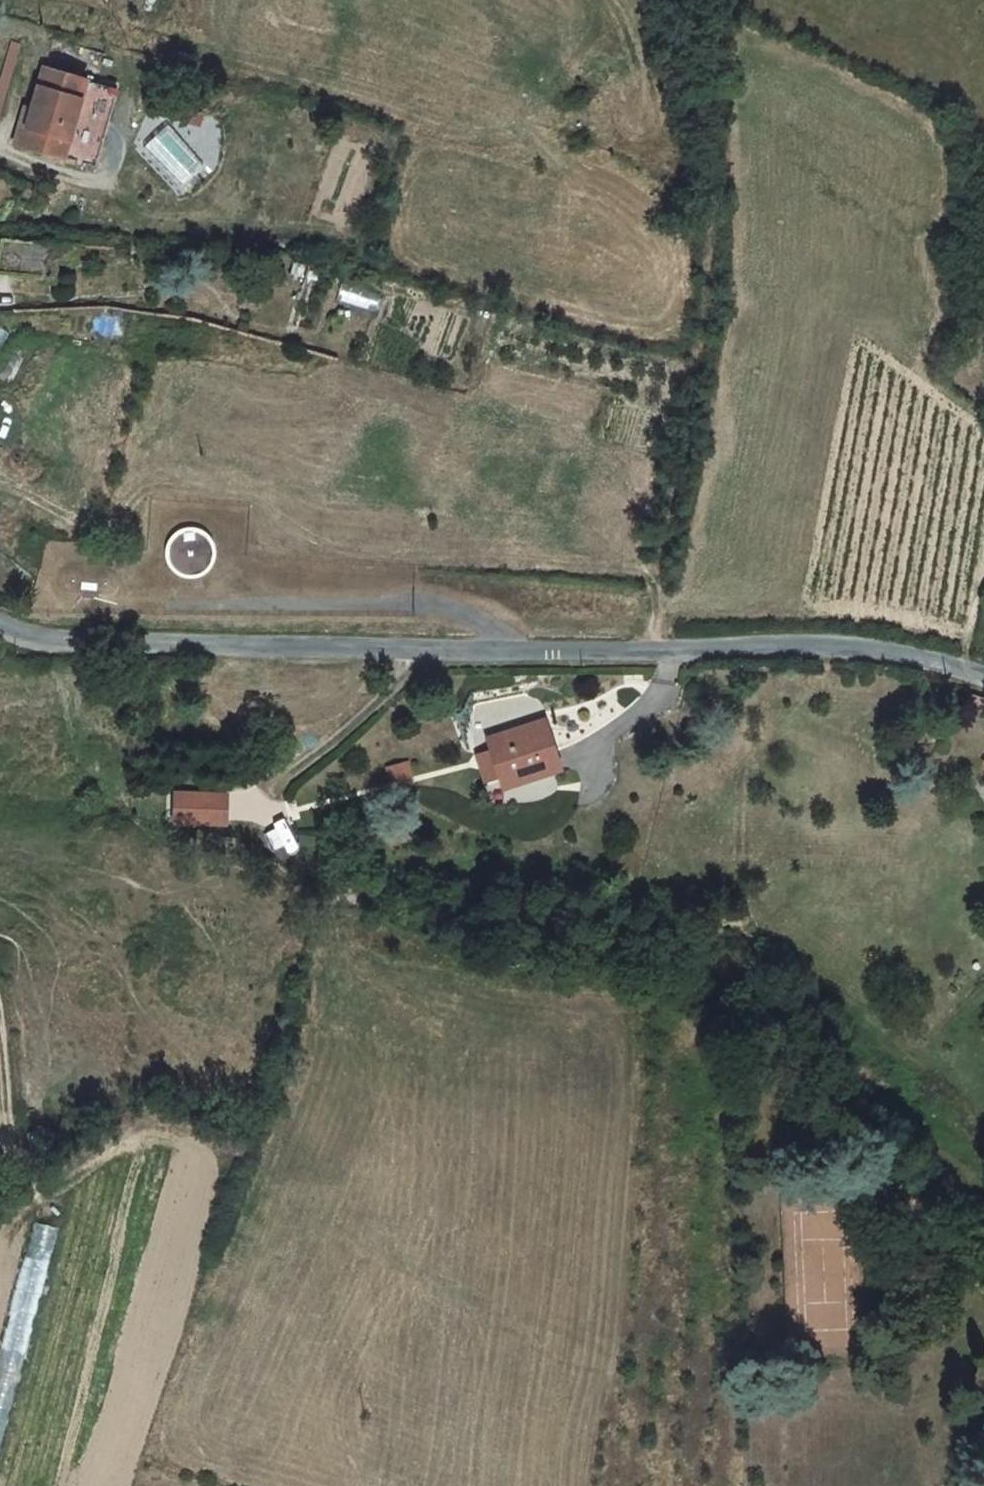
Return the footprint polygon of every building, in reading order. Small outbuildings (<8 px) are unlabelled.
[(69,152),(90,76),(46,64),(26,143),(69,152)] [(87,263),(89,243),(10,237),(4,266),(18,274),(60,279),(61,261),(87,263)] [(190,525),(168,557),(196,576),(218,544),(190,525)] [(560,714),(502,728),(504,739),(510,763),(513,773),(571,759),(560,714)] [(510,763),(504,739),(489,743),(495,767),(510,763)] [(416,755),(401,758),(404,771),(419,768),(416,755)] [(230,797),(180,795),(179,815),(229,818),(230,797)]
